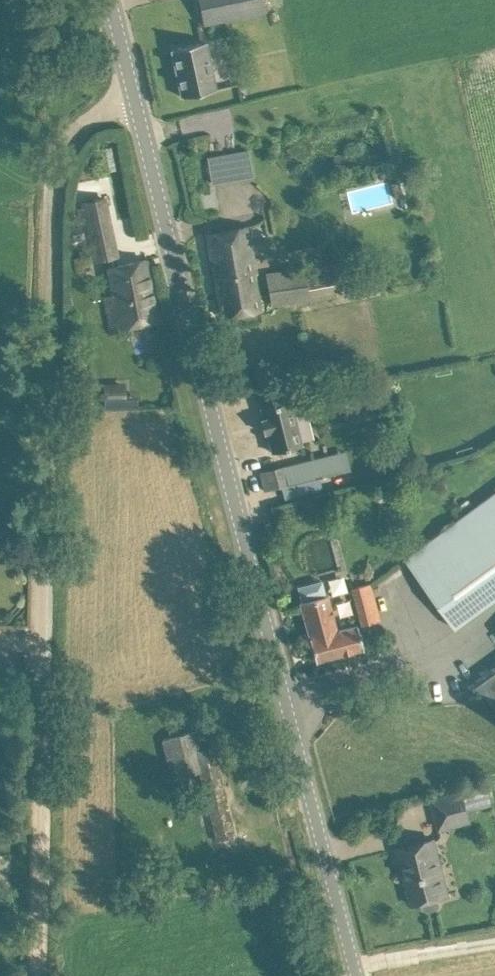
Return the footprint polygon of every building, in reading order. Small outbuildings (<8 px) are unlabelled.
[(203,22),(264,10),(262,0),(199,0),(203,22)] [(205,40),(172,48),(182,96),(215,89),(205,40)] [(111,146),(99,149),(103,171),(115,168),(111,146)] [(250,150),(207,157),(212,184),(254,177),(250,150)] [(103,197),(83,202),(91,237),(110,233),(103,197)] [(245,226),(207,233),(222,316),(261,309),(245,226)] [(356,256),(266,276),(273,310),(335,296),(332,283),(361,277),(356,256)] [(159,319),(146,259),(108,267),(114,294),(106,295),(113,328),(159,319)] [(102,408),(133,407),(132,383),(102,384),(102,408)] [(292,399),(260,407),(271,452),(303,444),(292,399)] [(260,471),(264,489),(349,472),(346,454),(260,471)] [(406,557),(458,628),(494,601),(494,492),(406,557)] [(363,647),(357,624),(337,630),(327,594),(322,595),(321,593),(324,592),(321,580),(298,586),(301,598),(304,597),(305,600),(299,601),(315,660),(363,647)] [(370,582),(351,586),(362,623),(379,619),(370,582)] [(477,685),(494,704),(494,671),(477,685)] [(177,734),(162,738),(172,776),(199,770),(203,788),(223,784),(213,745),(201,748),(196,730),(177,734)] [(223,784),(203,788),(216,840),(235,835),(223,784)] [(463,791),(431,799),(439,829),(470,821),(463,791)] [(433,838),(397,848),(412,904),(422,901),(424,908),(427,910),(437,907),(439,904),(437,897),(448,894),(433,838)]
